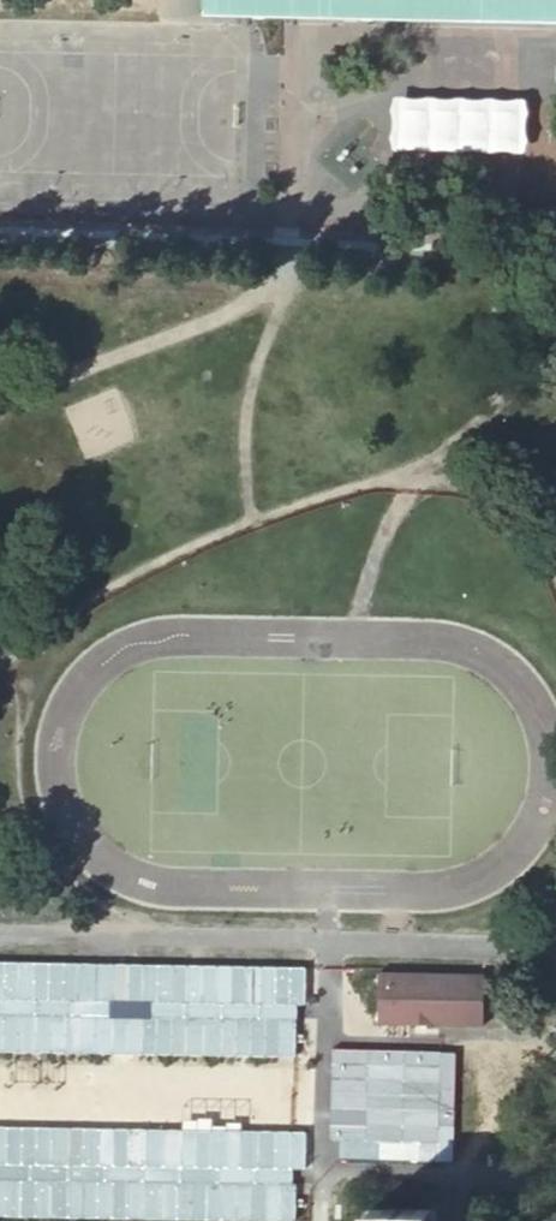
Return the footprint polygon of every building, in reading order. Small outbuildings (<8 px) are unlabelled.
[(211,8),(555,17),(555,0),(211,0),(211,8)] [(528,101),(402,99),(402,145),(527,148),(528,101)] [(393,962),(370,962),(367,1018),(483,1020),(485,964),(393,962)] [(432,1202),(381,1201),(380,1220),(369,1220),(431,1220),(432,1202)] [(369,1201),(369,1220),(380,1220),(381,1201),(369,1201)]
